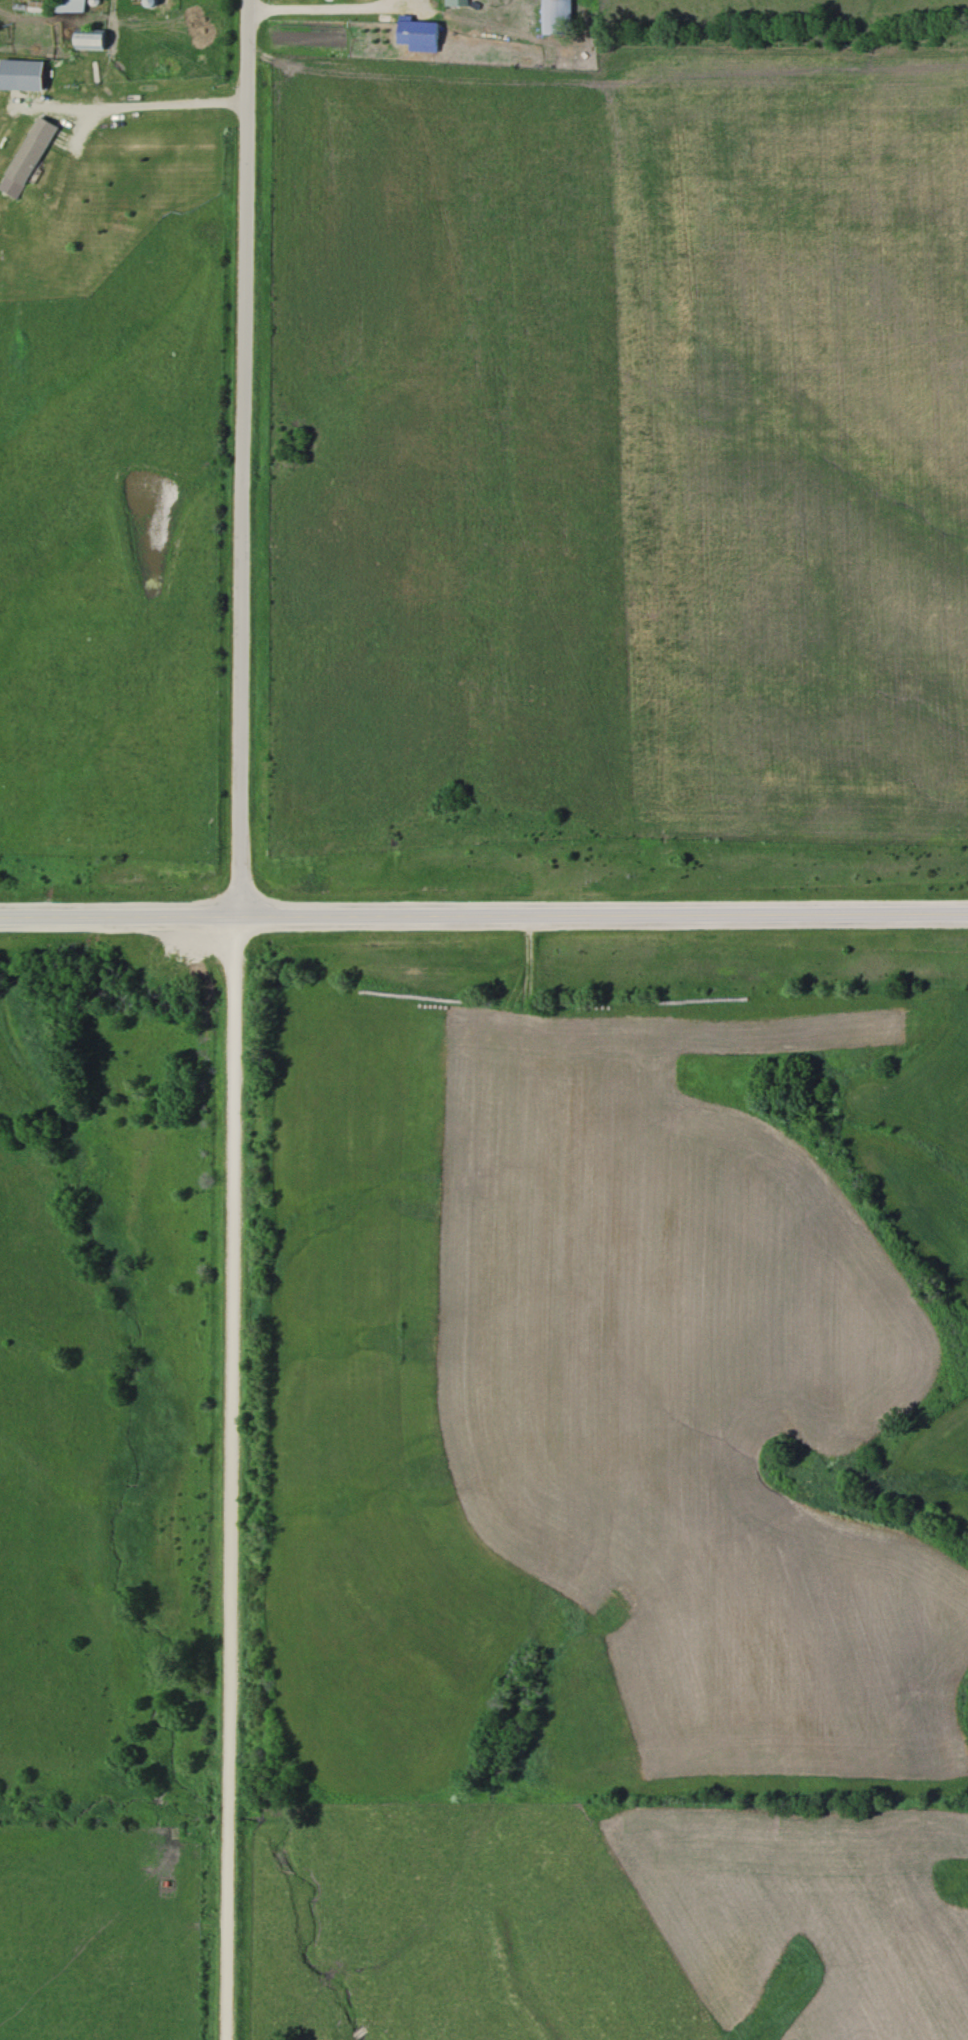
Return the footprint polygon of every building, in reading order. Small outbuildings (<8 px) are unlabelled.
[(43,3),(12,3),(12,11),(82,12),(82,0),(43,0),(43,3)] [(539,34),(566,34),(566,0),(539,0),(539,34)] [(68,50),(101,50),(101,29),(68,29),(68,50)]
